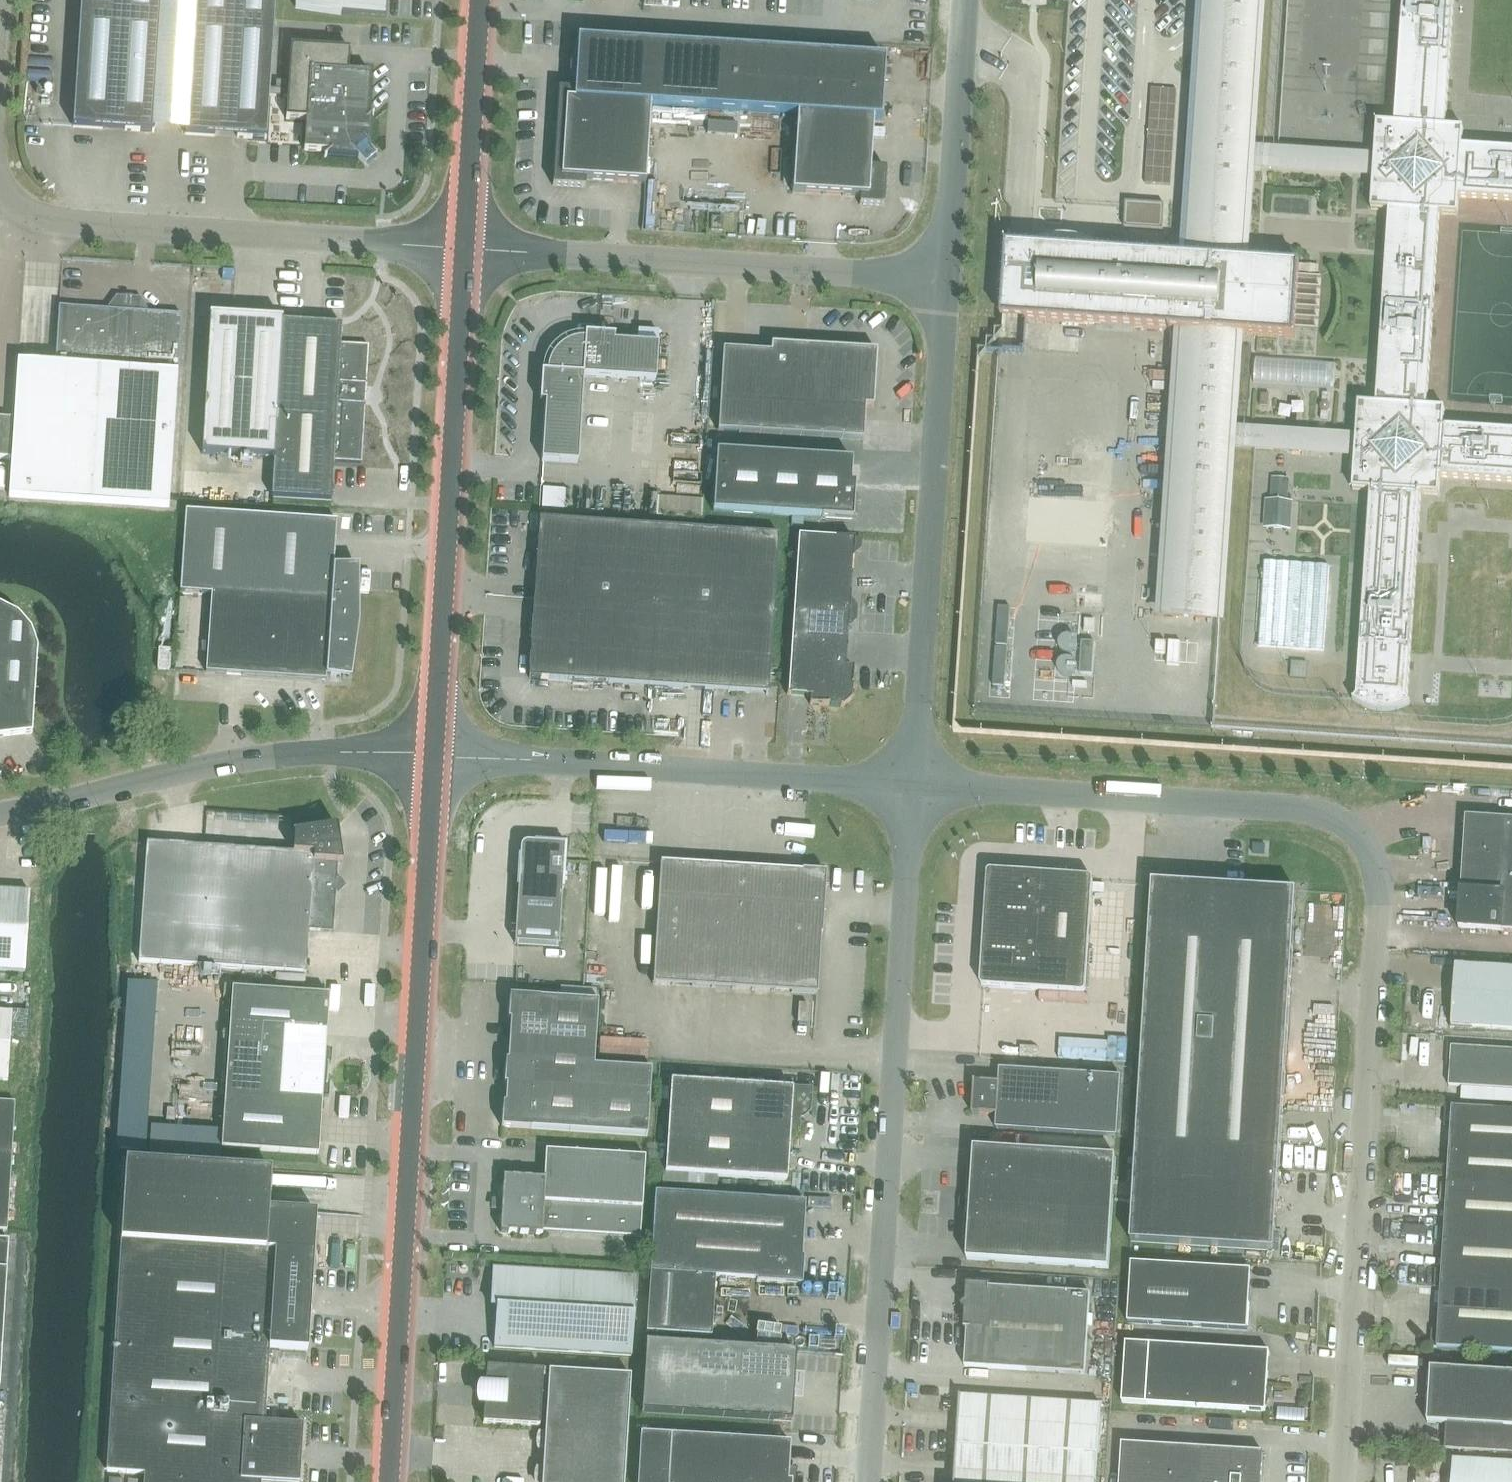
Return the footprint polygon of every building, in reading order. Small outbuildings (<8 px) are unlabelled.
[(72,128),(185,135),(193,0),(81,0),(72,128)] [(185,135),(247,139),(266,140),(269,97),(287,98),(286,119),(306,121),(304,151),(329,153),(324,157),(325,158),(326,157),(358,159),(365,166),(376,156),(370,148),(372,117),(374,115),(373,114),(367,119),(370,74),(348,72),(350,50),(290,47),(288,90),(269,89),(275,0),(193,0),(185,135)] [(295,9),(342,12),(386,18),(388,0),(296,0),(295,9)] [(1004,320),(1184,332),(1165,615),(1221,619),(1232,447),(1357,455),(1354,490),(1372,491),(1358,702),(1358,710),(1409,713),(1409,703),(1423,495),(1441,496),(1442,478),(1511,483),(1511,431),(1446,427),(1447,409),(1429,408),(1442,214),(1460,216),(1461,198),(1511,201),(1511,150),(1464,147),(1465,129),(1448,128),(1456,0),(1405,0),(1397,124),(1379,123),(1376,159),(1252,150),(1262,0),(1206,0),(1188,258),(1075,251),(1078,245),(1073,242),(1067,240),(1061,238),(1056,237),(1050,237),(1044,237),(1038,237),(1032,238),(1026,240),(1022,241),(1025,247),(1009,246),(1004,320)] [(860,205),(884,206),(887,169),(871,168),(874,120),(882,120),(885,59),(578,39),(575,90),(559,89),(553,186),(586,188),(586,180),(646,184),(651,106),(795,115),(797,115),(793,193),(861,197),(860,205)] [(1149,131),(1145,184),(1171,186),(1176,90),(1161,89),(1159,132),(1149,131)] [(1126,202),(1124,228),(1163,231),(1164,205),(1146,204),(1126,202)] [(711,230),(722,231),(722,218),(712,217),(711,230)] [(59,307),(55,364),(17,361),(13,419),(0,418),(0,459),(11,460),(8,497),(169,508),(181,315),(143,312),(141,309),(115,307),(112,310),(59,307)] [(212,318),(204,457),(273,461),(271,498),(331,501),(373,504),(384,314),(342,311),(342,325),(212,318)] [(548,367),(548,373),(542,373),(540,403),(546,403),(542,461),(579,463),(585,377),(657,381),(660,344),(615,342),(616,336),(585,335),(585,340),(579,340),(573,342),(567,344),(562,347),(557,351),(554,356),(551,361),(548,367)] [(772,345),(771,353),(724,350),(719,432),(864,440),(864,436),(863,436),(864,420),(865,420),(866,407),(874,407),(877,351),(772,345)] [(1073,451),(1071,482),(1112,485),(1114,454),(1073,451)] [(853,460),(717,452),(714,512),(854,520),(856,484),(852,483),(852,480),(850,480),(851,464),(853,464),(853,460)] [(1266,500),(1264,527),(1291,529),(1293,502),(1287,501),(1289,479),(1273,478),(1271,500),(1266,500)] [(542,508),(565,509),(566,490),(543,488),(542,508)] [(1106,546),(1110,504),(1030,498),(1026,540),(1106,546)] [(347,674),(353,572),(332,571),(335,521),(185,512),(179,593),(211,595),(206,673),(326,681),(326,672),(347,674)] [(548,680),(768,695),(778,535),(559,521),(539,519),(528,679),(548,680)] [(811,697),(811,705),(844,707),(853,700),(855,668),(849,667),(849,668),(847,668),(847,665),(845,665),(846,650),(848,650),(848,646),(847,646),(848,631),(849,631),(849,622),(851,622),(854,619),(855,606),(853,603),(851,603),(851,593),(850,593),(851,578),(852,578),(853,575),(851,574),(852,559),(854,559),(854,550),(856,550),(859,547),(860,541),(799,537),(789,694),(788,694),(788,696),(811,697)] [(1329,566),(1264,562),(1258,646),(1323,651),(1329,566)] [(32,733),(37,648),(31,630),(18,615),(0,606),(0,737),(32,733)] [(1093,675),(1095,642),(1082,642),(1080,674),(1093,675)] [(157,670),(169,671),(171,650),(158,649),(157,670)] [(1457,928),(1511,932),(1511,820),(1465,817),(1457,928)] [(204,847),(146,843),(144,883),(143,894),(138,963),(308,974),(310,931),(334,932),(337,879),(338,859),(339,855),(342,855),(333,821),(293,834),(293,835),(295,834),(293,849),(293,853),(204,847)] [(527,843),(525,843),(521,846),(521,848),(520,869),(518,869),(517,887),(519,887),(516,943),(558,945),(562,892),(563,890),(566,844),(534,842),(534,843),(527,843)] [(825,877),(825,872),(824,872),(823,868),(812,872),(802,871),(802,872),(660,863),(652,985),(817,995),(825,889),(828,888),(825,877)] [(984,917),(985,917),(983,952),(981,983),(981,984),(981,985),(982,986),(983,987),(984,987),(985,987),(1082,994),(1083,994),(1084,994),(1085,993),(1086,992),(1086,991),(1086,990),(1093,881),(1093,880),(1092,879),(1092,878),(1090,877),(1015,872),(1003,870),(998,871),(997,872),(997,873),(991,874),(988,879),(986,881),(984,917)] [(1296,892),(1153,883),(1131,1242),(1274,1251),(1296,892)] [(18,972),(25,973),(30,893),(0,891),(0,971),(18,972)] [(1452,986),(1450,1028),(1472,1030),(1472,1028),(1511,1030),(1511,970),(1455,967),(1454,987),(1452,986)] [(232,989),(221,1149),(318,1155),(322,1100),(326,1096),(329,1056),(325,1051),(329,996),(232,989)] [(504,1127),(647,1136),(651,1070),(594,1067),(598,1000),(511,995),(510,1019),(519,1019),(517,1060),(508,1059),(506,1083),(516,1084),(515,1103),(505,1102),(504,1127)] [(7,1082),(12,1014),(0,1013),(0,1081),(7,1082)] [(1511,1091),(1511,1051),(1451,1047),(1449,1087),(1511,1091)] [(975,1082),(973,1115),(974,1115),(974,1114),(997,1116),(996,1130),(1118,1139),(1121,1079),(1000,1070),(999,1084),(982,1083),(976,1083),(976,1082),(975,1082)] [(807,1110),(811,1111),(812,1089),(774,1086),(774,1088),(670,1081),(664,1173),(786,1181),(789,1133),(799,1134),(800,1117),(807,1110)] [(0,1103),(0,1231),(7,1232),(15,1104),(0,1103)] [(1447,1185),(1511,1189),(1511,1111),(1446,1107),(1445,1125),(1451,1125),(1447,1185)] [(963,1199),(963,1208),(968,1209),(967,1219),(966,1218),(965,1240),(969,1240),(967,1260),(1109,1269),(1116,1158),(974,1149),(973,1168),(969,1168),(968,1189),(969,1190),(969,1199),(963,1199)] [(645,1157),(545,1151),(544,1179),(503,1177),(500,1233),(542,1235),(542,1231),(640,1237),(645,1157)] [(303,1426),(264,1424),(269,1348),(307,1350),(316,1213),(268,1210),(271,1171),(126,1162),(106,1481),(299,1481),(303,1426)] [(1447,1185),(1441,1185),(1440,1203),(1446,1203),(1442,1270),(1435,1270),(1434,1288),(1441,1288),(1438,1330),(1432,1330),(1430,1348),(1511,1353),(1511,1189),(1447,1185)] [(650,1273),(646,1334),(712,1338),(716,1278),(756,1280),(756,1282),(802,1285),(804,1257),(802,1257),(805,1202),(655,1193),(650,1273)] [(8,1242),(0,1242),(0,1366),(8,1242)] [(1132,1263),(1128,1323),(1248,1331),(1251,1271),(1132,1263)] [(496,1302),(494,1348),(631,1357),(636,1277),(492,1268),(490,1302),(496,1302)] [(967,1302),(962,1306),(966,1311),(965,1329),(968,1329),(965,1367),(1085,1375),(1090,1295),(990,1289),(990,1287),(968,1285),(967,1302)] [(1122,1403),(1266,1412),(1270,1352),(1126,1343),(1122,1403)] [(795,1353),(712,1348),(646,1344),(641,1413),(791,1423),(795,1353)] [(539,1427),(539,1424),(545,1425),(541,1481),(623,1481),(630,1377),(548,1372),(548,1375),(542,1374),(542,1371),(486,1368),(485,1388),(487,1388),(486,1404),(484,1404),(483,1424),(539,1427)] [(1446,1449),(1501,1452),(1511,1453),(1511,1374),(1431,1369),(1427,1423),(1447,1424),(1446,1449)] [(961,1397),(955,1481),(1096,1481),(1101,1405),(961,1397)] [(791,1481),(787,1481),(790,1443),(640,1434),(637,1481),(791,1481)] [(1120,1481),(1148,1481),(1150,1446),(1122,1444),(1120,1481)] [(1178,1448),(1150,1446),(1148,1481),(1176,1481),(1178,1448)] [(1206,1450),(1178,1448),(1176,1481),(1204,1481),(1206,1450)] [(1234,1451),(1206,1450),(1204,1481),(1232,1481),(1234,1451)] [(1232,1481),(1261,1481),(1263,1453),(1234,1451),(1232,1481)] [(1453,1459),(1452,1481),(1511,1481),(1511,1463),(1453,1459)]
